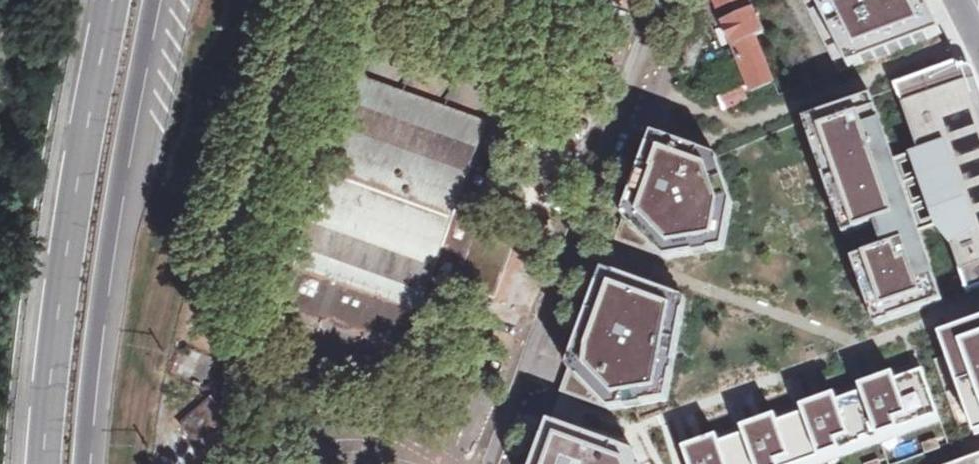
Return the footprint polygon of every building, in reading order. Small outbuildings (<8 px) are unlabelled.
[(743,65),(753,91),(777,81),(759,37),(767,33),(750,0),(716,0),(743,65)] [(840,73),(943,35),(926,0),(803,0),(840,73)] [(957,61),(896,85),(968,292),(978,288),(978,227),(940,119),(949,116),(958,111),(964,102),(966,92),(965,82),(958,62),(957,62),(957,61)] [(327,102),(257,297),(280,305),(324,321),(364,335),(407,351),(430,359),(444,321),(457,285),(476,233),(500,163),(491,160),(477,155),(488,123),(362,78),(351,110),(327,102)] [(793,131),(865,336),(943,308),(870,104),(793,131)] [(622,217),(614,239),(660,255),(665,261),(724,250),(738,205),(712,149),(648,126),(617,207),(622,217)] [(516,247),(476,233),(457,285),(497,300),(516,247)] [(609,410),(669,401),(686,294),(659,284),(599,263),(563,359),(568,366),(559,390),(609,410)] [(935,328),(969,430),(978,426),(978,312),(935,328)] [(677,442),(685,463),(819,463),(941,421),(921,364),(894,374),(891,367),(853,380),(856,389),(836,396),(832,388),(796,401),(798,408),(775,416),(772,409),(736,422),(738,430),(717,437),(714,430),(677,442)] [(229,417),(212,398),(182,424),(198,443),(229,417)] [(630,446),(600,434),(545,414),(526,463),(639,463),(630,446)] [(957,463),(978,463),(978,456),(957,463)]
